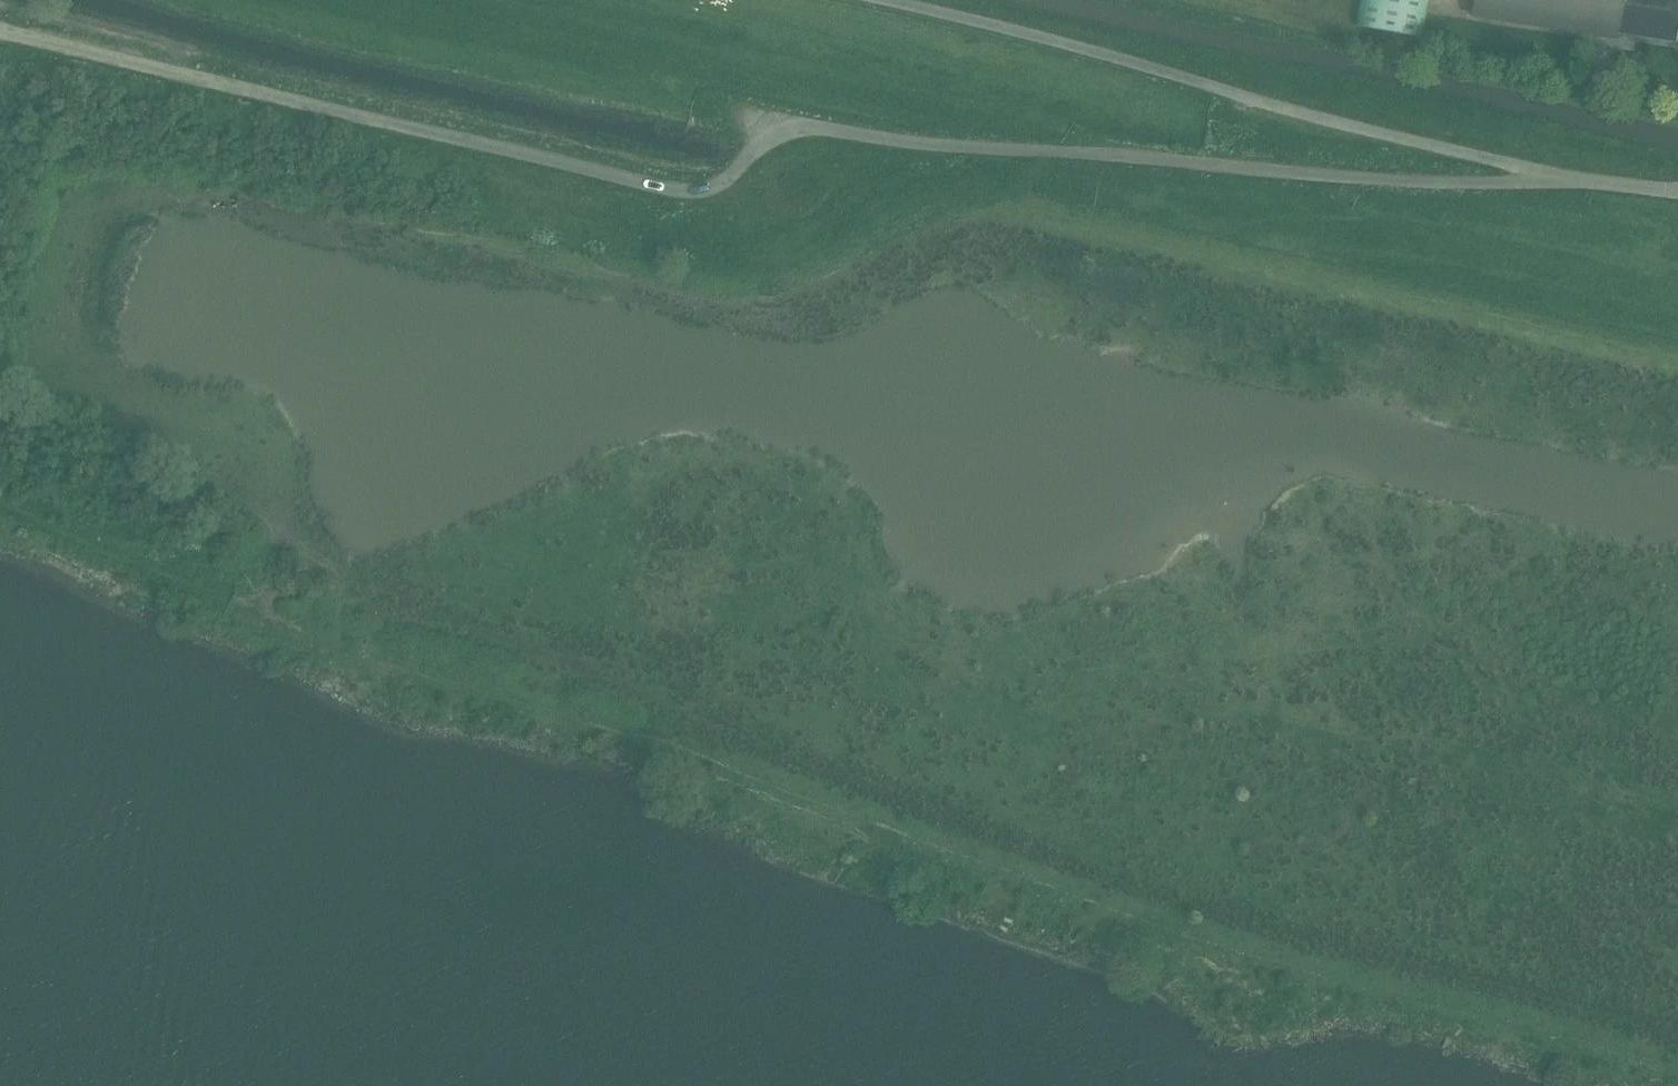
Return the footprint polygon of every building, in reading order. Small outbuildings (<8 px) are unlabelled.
[(1428,0),(1360,0),(1356,26),(1421,37),(1428,0)] [(1471,15),(1619,38),(1620,32),(1676,41),(1677,26),(1677,0),(1473,0),(1471,15)]
